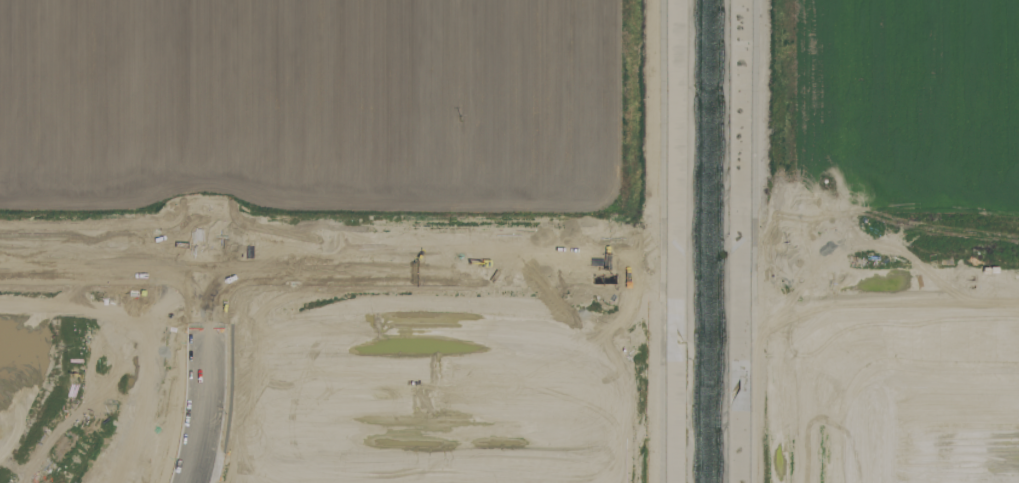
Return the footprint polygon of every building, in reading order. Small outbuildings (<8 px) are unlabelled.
[(545,317),(564,317),(564,330),(584,330),(584,323),(595,323),(595,296),(564,296),(564,300),(544,300),(545,317)] [(171,394),(194,394),(195,339),(203,339),(203,316),(203,301),(171,301),(171,394)]
